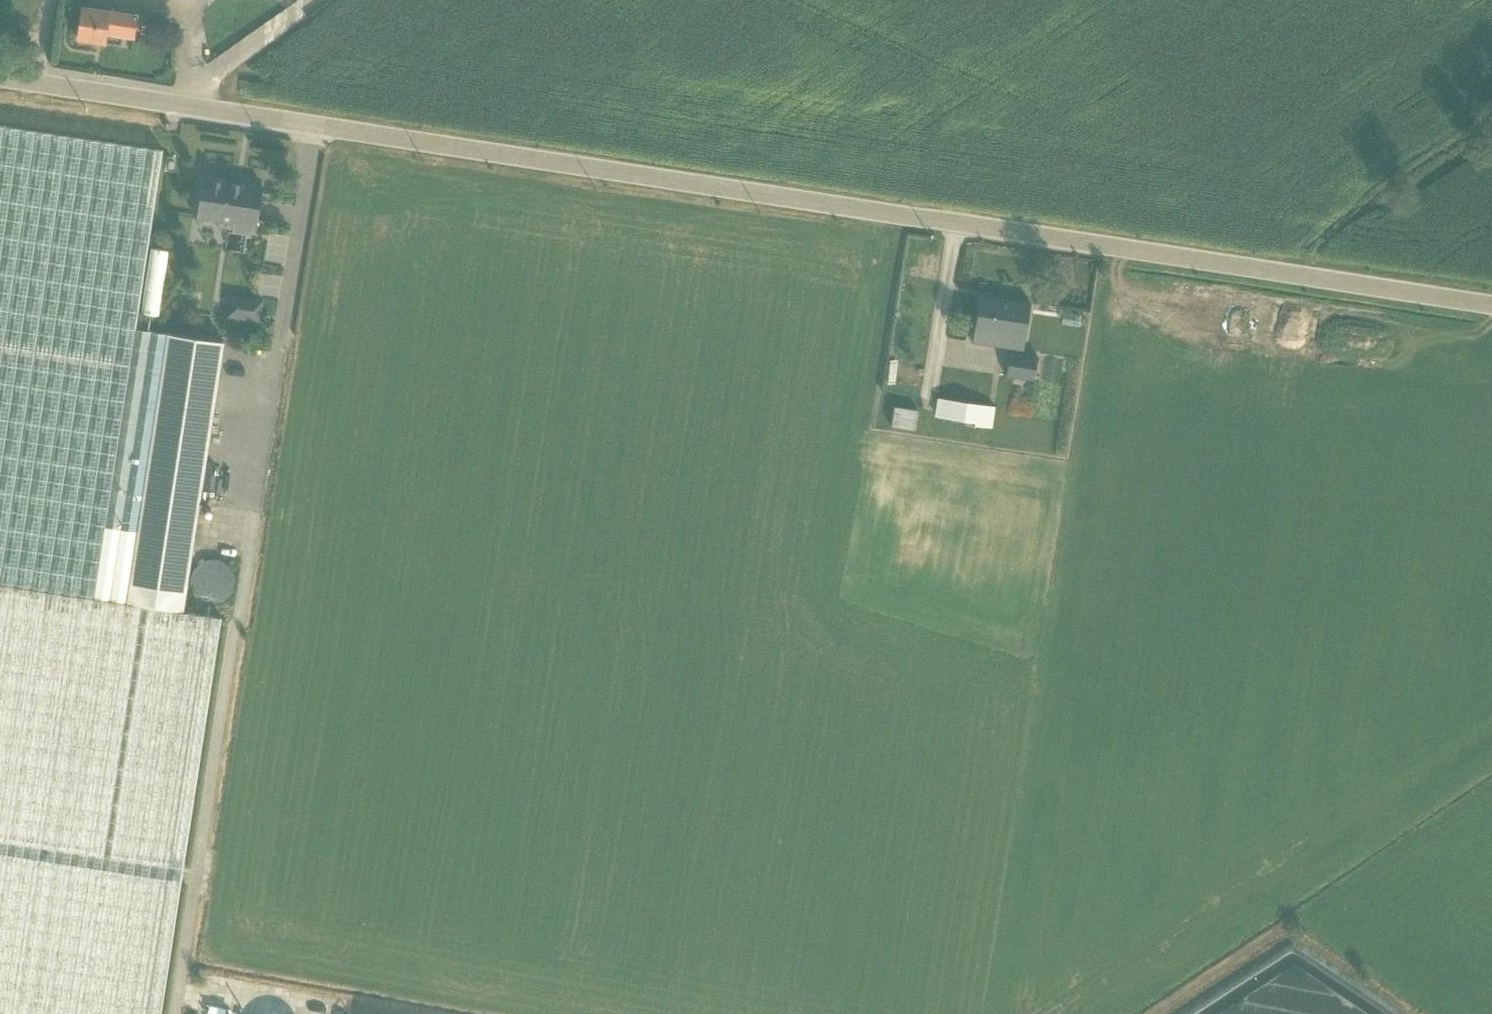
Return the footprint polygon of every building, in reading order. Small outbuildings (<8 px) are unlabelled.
[(130,6),(66,3),(64,44),(90,45),(91,26),(129,28),(130,6)] [(0,124),(0,1013),(166,1013),(225,615),(189,610),(129,601),(138,537),(169,328),(134,323),(159,148),(0,124)] [(266,193),(196,179),(183,241),(222,249),(226,236),(259,239),(266,193)] [(168,320),(176,253),(159,251),(152,318),(168,320)] [(1022,303),(968,296),(964,334),(1017,340),(1022,303)] [(236,324),(268,324),(267,299),(235,300),(236,324)] [(169,328),(138,537),(129,601),(189,610),(229,337),(169,328)] [(1015,379),(1045,384),(1047,371),(1017,366),(1015,379)] [(991,394),(939,386),(912,559),(963,568),(991,394)] [(1309,972),(1304,971),(1230,1013),(1372,1013),(1309,972)]
